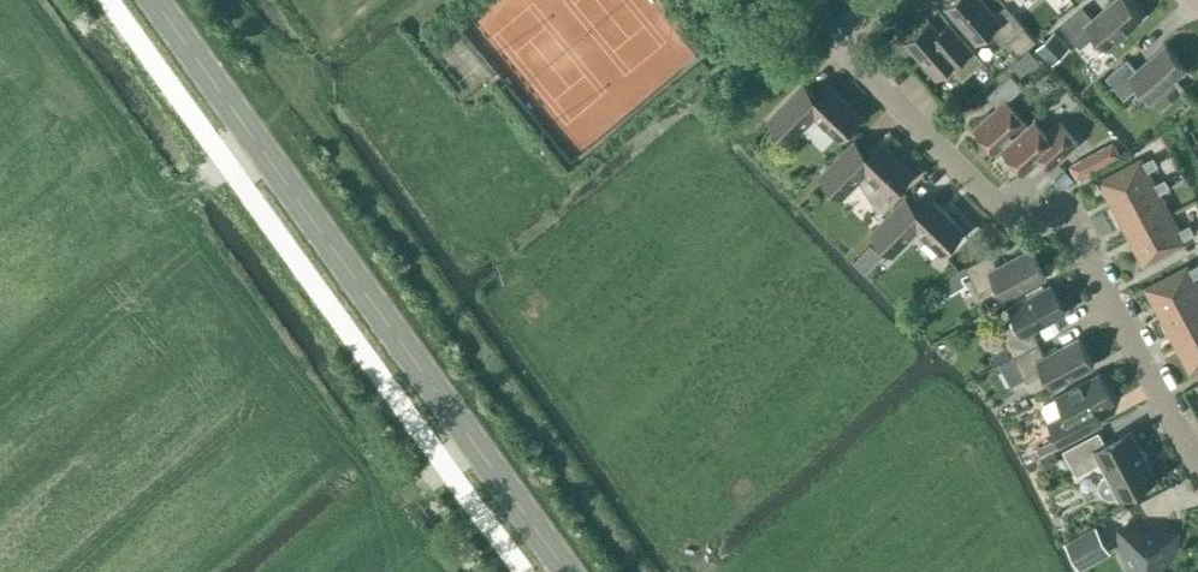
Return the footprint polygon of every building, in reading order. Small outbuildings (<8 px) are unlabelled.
[(1002,46),(1024,27),(1005,5),(994,14),(982,0),(951,0),(945,6),(976,42),(990,31),(1002,46)] [(1106,48),(1142,17),(1128,0),(1113,0),(1092,18),(1083,7),(1061,26),(1080,48),(1094,35),(1106,48)] [(984,62),(948,21),(937,30),(928,20),(904,41),(936,77),(949,66),(962,80),(984,62)] [(1051,33),(1035,48),(1046,59),(1061,45),(1051,33)] [(1159,110),(1179,92),(1170,82),(1186,68),(1165,44),(1136,69),(1127,58),(1105,77),(1124,98),(1138,86),(1159,110)] [(1027,123),(1006,99),(1022,85),(1012,73),(990,93),(1000,104),(974,128),(995,151),(1027,123)] [(768,122),(787,141),(813,115),(838,139),(861,115),(828,83),(815,96),(804,85),(779,111),(768,122)] [(1003,149),(1023,173),(1040,159),(1049,169),(1079,143),(1059,121),(1046,133),(1035,120),(1003,149)] [(864,171),(889,196),(912,173),(879,140),(866,153),(855,142),(824,174),(843,193),(864,171)] [(1154,187),(1152,184),(1145,172),(1158,165),(1153,156),(1140,163),(1139,160),(1101,181),(1115,208),(1154,187)] [(1090,171),(1083,157),(1069,164),(1076,178),(1090,171)] [(1154,187),(1115,208),(1130,235),(1168,215),(1157,194),(1170,187),(1165,178),(1152,184),(1154,187)] [(871,236),(890,254),(915,228),(940,253),(963,230),(930,197),(917,210),(906,199),(871,236)] [(1189,223),(1176,230),(1168,215),(1130,235),(1144,262),(1183,242),(1181,240),(1194,233),(1189,223)] [(995,283),(1003,298),(1046,275),(1031,247),(997,265),(990,253),(964,266),(978,292),(995,283)] [(1147,288),(1162,315),(1197,296),(1197,291),(1192,279),(1197,275),(1197,263),(1187,270),(1185,267),(1147,288)] [(1016,322),(999,331),(1012,356),(1038,342),(1031,330),(1065,312),(1050,284),(1008,306),(1016,322)] [(1162,315),(1176,342),(1197,331),(1197,296),(1162,315)] [(1176,342),(1191,369),(1197,365),(1197,331),(1176,342)] [(1079,337),(1045,355),(1038,342),(1012,356),(1026,381),(1043,372),(1051,387),(1094,365),(1079,337)] [(1006,344),(990,353),(996,364),(1012,356),(1006,344)] [(1098,373),(1043,403),(1041,409),(1060,446),(1103,423),(1096,410),(1113,401),(1098,373)] [(1076,475),(1102,462),(1108,473),(1100,477),(1097,483),(1098,489),(1101,494),(1105,497),(1110,498),(1115,497),(1119,494),(1120,496),(1154,477),(1129,431),(1105,444),(1098,431),(1063,450),(1076,475)] [(1142,571),(1163,571),(1178,548),(1163,520),(1135,519),(1118,546),(1131,571),(1142,571)] [(1064,541),(1079,569),(1109,552),(1094,525),(1064,541)]
